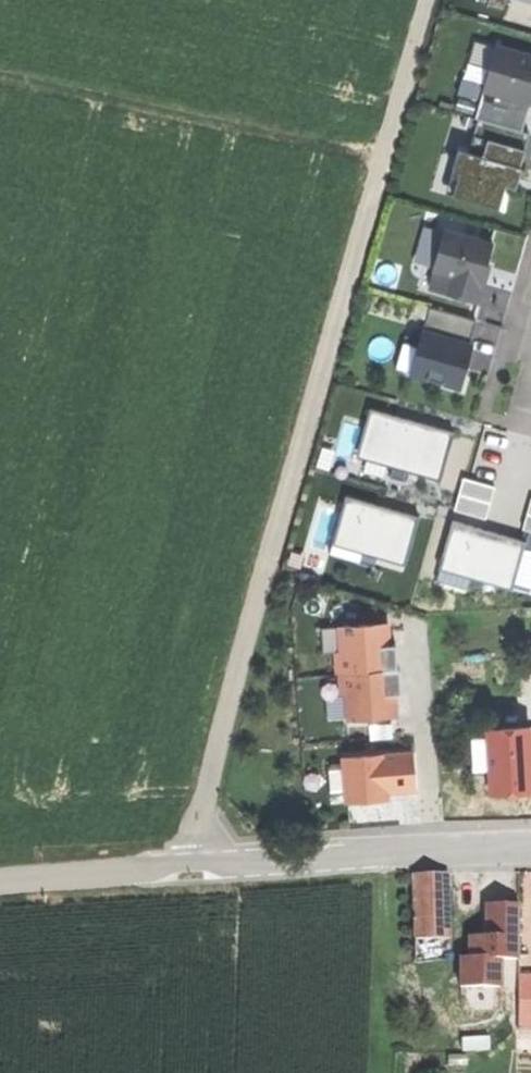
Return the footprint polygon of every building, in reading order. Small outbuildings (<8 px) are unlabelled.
[(467,63),(488,69),(494,48),(473,42),(467,63)] [(494,47),(494,48),(488,69),(473,119),(477,120),(520,132),(528,104),(530,105),(530,58),(494,47)] [(520,132),(477,120),(467,153),(457,150),(451,171),(458,173),(451,196),(497,209),(501,195),(504,186),(509,166),(518,169),(518,168),(527,134),(520,132)] [(518,169),(509,166),(504,186),(514,189),(520,169),(518,168),(518,169)] [(491,245),(442,231),(430,271),(433,272),(428,290),(476,304),(482,285),(479,284),(483,271),(491,245)] [(428,309),(420,333),(467,347),(474,322),(428,309)] [(420,333),(415,349),(408,374),(441,384),(440,385),(459,391),(465,370),(462,369),(465,361),(467,352),(466,351),(467,347),(420,333)] [(394,370),(408,374),(415,349),(401,345),(394,370)] [(454,431),(370,409),(358,455),(441,477),(454,431)] [(491,483),(461,475),(453,506),(483,514),(491,483)] [(418,516),(348,496),(334,543),(405,563),(411,539),(418,516)] [(522,531),(529,532),(530,533),(530,500),(522,531)] [(514,585),(524,551),(526,543),(492,534),(452,523),(440,565),(514,585)] [(383,624),(337,627),(339,653),(333,654),(334,674),(336,674),(338,694),(344,694),(344,696),(346,717),(346,720),(392,717),(391,702),(390,695),(399,694),(397,669),(394,669),(393,657),(393,646),(385,646),(383,624)] [(320,655),(333,654),(339,653),(337,627),(318,629),(320,655)] [(325,719),(346,717),(344,696),(323,697),(325,719)] [(489,790),(512,789),(530,788),(530,758),(529,728),(485,730),(489,790)] [(410,753),(342,758),(342,763),(344,797),(345,802),(383,799),(383,793),(394,792),(413,791),(410,753)] [(331,798),(344,797),(342,763),(329,764),(326,768),(328,795),(331,798)] [(417,939),(448,939),(447,875),(417,875),(417,939)] [(461,958),(461,988),(500,988),(501,960),(519,960),(519,905),(501,905),(486,905),(486,938),(469,938),(469,958),(461,958)] [(530,1023),(530,979),(519,979),(518,1023),(530,1023)]
